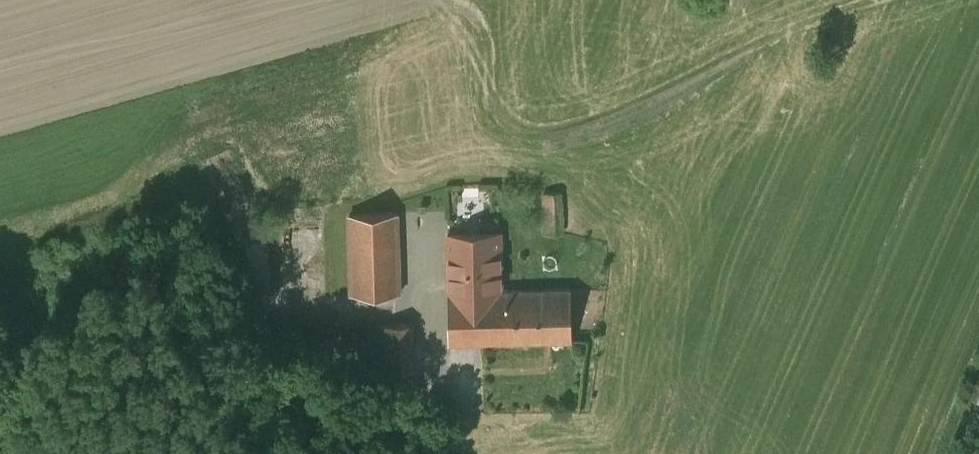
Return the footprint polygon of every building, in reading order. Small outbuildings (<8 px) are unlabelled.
[(561,192),(544,192),(546,232),(562,232),(561,192)] [(398,213),(351,214),(353,294),(400,293),(398,213)] [(499,234),(449,236),(451,343),(572,340),(570,289),(501,290),(501,285),(510,284),(509,265),(500,265),(499,234)] [(411,323),(371,324),(371,359),(372,371),(392,371),(412,370),(411,323)]
